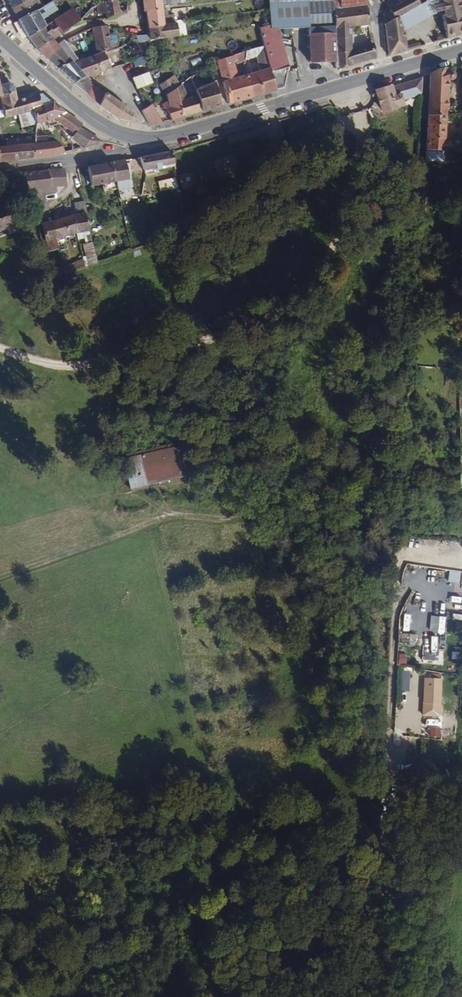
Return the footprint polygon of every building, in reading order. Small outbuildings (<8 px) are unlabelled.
[(31,0),(12,0),(7,3),(11,10),(30,1),(31,0)] [(40,19),(56,9),(51,0),(39,8),(38,8),(16,19),(22,31),(40,19)] [(116,0),(103,0),(95,4),(97,13),(104,12),(104,17),(117,12),(116,0)] [(142,10),(144,10),(147,27),(162,25),(162,21),(161,8),(160,4),(159,0),(141,0),(142,10)] [(185,0),(160,0),(161,8),(185,5),(185,0)] [(307,1),(304,1),(304,0),(268,0),(268,16),(268,25),(268,28),(276,28),(307,27),(307,1)] [(332,0),(304,0),(304,1),(307,1),(307,27),(333,26),(332,10),(332,0)] [(364,0),(332,0),(332,10),(365,6),(364,0)] [(414,7),(418,4),(416,0),(401,0),(387,8),(389,11),(393,18),(402,14),(414,7)] [(418,16),(430,9),(426,0),(418,4),(414,7),(418,16)] [(458,0),(426,0),(430,9),(435,17),(441,15),(445,38),(461,34),(461,14),(461,10),(458,0)] [(33,7),(30,1),(11,10),(16,19),(38,8),(39,8),(37,5),(33,7)] [(368,24),(365,6),(332,10),(333,26),(333,28),(349,26),(361,25),(368,24)] [(59,33),(76,21),(78,19),(70,7),(52,20),(59,33)] [(418,16),(414,7),(402,14),(403,24),(418,16)] [(173,20),(173,14),(167,14),(166,8),(161,8),(162,21),(173,20)] [(393,18),(389,11),(382,15),(383,24),(393,18)] [(405,50),(403,24),(402,14),(393,18),(383,24),(387,55),(405,50)] [(268,25),(268,16),(259,16),(259,26),(268,25)] [(44,26),(40,19),(22,31),(26,38),(44,26)] [(59,33),(52,20),(44,26),(26,38),(33,46),(36,49),(51,38),(59,33)] [(369,31),(368,24),(361,25),(362,32),(369,31)] [(110,46),(106,25),(90,26),(92,37),(95,52),(110,46)] [(171,37),(171,33),(163,33),(163,29),(162,25),(147,27),(147,33),(148,39),(171,37)] [(287,66),(276,28),(268,28),(268,25),(259,26),(257,26),(261,45),(262,45),(274,89),(281,87),(287,66)] [(334,62),(333,28),(333,26),(307,27),(308,63),(334,62)] [(350,49),(349,26),(333,28),(334,62),(334,69),(374,57),(371,44),(358,47),(350,49)] [(148,39),(147,33),(140,34),(133,37),(134,42),(140,40),(148,39)] [(371,44),(370,37),(357,39),(358,47),(371,44)] [(40,54),(55,44),(53,41),(51,38),(36,49),(38,51),(40,54)] [(76,57),(61,39),(55,44),(68,61),(70,62),(76,57)] [(68,61),(55,44),(40,54),(56,68),(68,61)] [(274,89),(262,45),(261,45),(244,51),(244,57),(244,60),(255,57),(258,70),(252,72),(258,94),(274,89)] [(108,67),(101,51),(91,54),(98,72),(108,67)] [(237,76),(232,61),(244,57),(244,51),(215,60),(227,103),(249,96),(243,74),(237,76)] [(98,72),(91,54),(70,62),(68,61),(56,68),(73,83),(87,76),(98,72)] [(146,62),(144,55),(133,60),(135,66),(146,62)] [(444,160),(449,78),(452,78),(455,77),(456,74),(455,71),(453,70),(449,69),(449,67),(432,72),(426,159),(444,160)] [(155,80),(152,70),(147,72),(151,82),(155,80)] [(204,84),(198,70),(179,84),(174,87),(180,117),(200,111),(197,95),(181,99),(185,94),(184,91),(193,84),(195,88),(204,84)] [(147,72),(147,71),(131,77),(136,88),(151,82),(147,72)] [(258,94),(252,72),(243,74),(249,96),(258,94)] [(179,84),(174,74),(160,81),(164,94),(174,87),(179,84)] [(86,94),(90,83),(87,76),(73,83),(86,94)] [(420,93),(421,78),(413,81),(416,94),(420,93)] [(219,105),(212,81),(204,84),(195,88),(197,95),(200,111),(219,105)] [(401,98),(416,94),(413,81),(377,92),(383,112),(403,106),(401,98)] [(14,91),(12,84),(9,82),(0,84),(0,95),(14,91)] [(103,92),(90,83),(86,94),(98,105),(103,92)] [(180,117),(174,87),(164,94),(166,100),(167,106),(165,108),(170,119),(180,117)] [(38,94),(16,99),(15,95),(14,91),(0,95),(0,108),(2,108),(4,116),(18,113),(21,127),(26,126),(26,136),(35,135),(36,123),(33,110),(42,107),(38,94)] [(16,99),(38,94),(35,91),(15,95),(16,99)] [(131,112),(103,92),(98,105),(115,117),(132,121),(135,119),(131,112)] [(65,112),(52,101),(50,101),(41,93),(38,94),(42,107),(33,110),(36,123),(42,122),(51,120),(55,118),(65,112)] [(161,122),(150,104),(140,110),(148,125),(161,122)] [(81,123),(65,112),(55,118),(56,121),(74,132),(70,137),(83,147),(100,141),(78,127),(81,123)] [(31,143),(34,143),(35,137),(35,135),(26,136),(6,138),(6,145),(0,146),(0,162),(33,158),(31,143)] [(64,153),(62,149),(57,140),(47,141),(46,135),(41,136),(35,137),(34,143),(31,143),(33,158),(52,156),(64,153)] [(173,167),(170,152),(139,157),(144,173),(173,167)] [(131,186),(125,160),(112,162),(116,181),(117,188),(117,189),(131,186)] [(116,181),(112,162),(87,167),(91,186),(102,184),(116,181)] [(65,185),(63,168),(47,170),(47,171),(23,174),(26,186),(32,204),(46,200),(45,193),(56,191),(56,187),(65,185)] [(177,188),(175,178),(157,182),(159,192),(177,188)] [(117,188),(116,181),(102,184),(104,191),(117,188)] [(48,209),(46,200),(32,204),(35,213),(48,209)] [(84,244),(86,256),(89,265),(97,263),(89,231),(90,231),(85,213),(87,212),(84,200),(75,203),(76,209),(71,210),(77,233),(78,239),(84,238),(85,244),(84,244)] [(4,206),(0,207),(0,230),(11,226),(4,206)] [(77,233),(71,210),(65,212),(66,217),(52,221),(56,238),(77,233)] [(52,221),(51,217),(41,220),(48,251),(59,249),(56,238),(52,221)] [(195,474),(189,444),(177,446),(176,442),(138,450),(145,484),(195,474)] [(432,708),(433,698),(424,697),(424,707),(432,708)]
